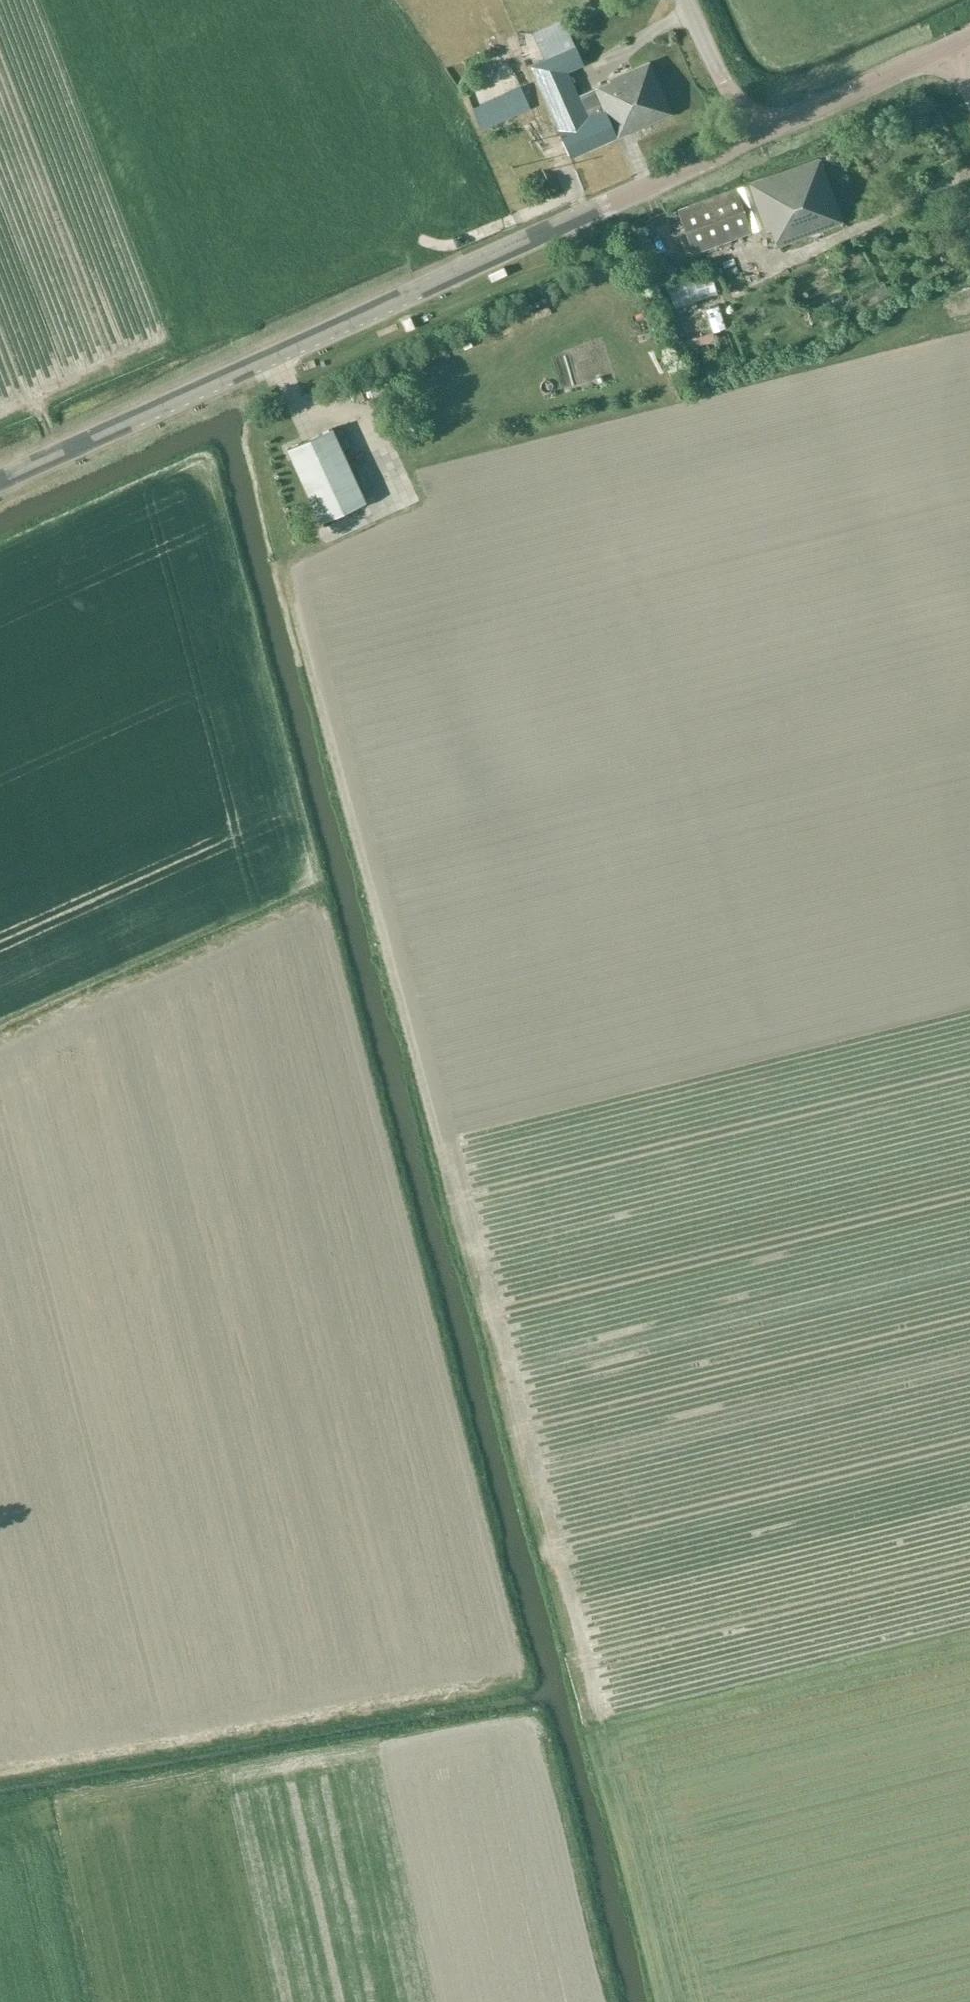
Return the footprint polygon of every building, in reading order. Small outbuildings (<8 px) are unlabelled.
[(550,56),(529,65),(570,158),(637,128),(642,139),(656,133),(651,122),(671,113),(648,62),(608,79),(609,82),(577,96),(567,71),(582,65),(574,46),(563,20),(532,33),(536,42),(543,39),(550,56)] [(766,231),(767,231),(771,230),(777,246),(843,222),(820,158),(750,184),(749,183),(737,188),(678,209),(694,253),(752,232),(752,231),(765,227),(766,231)] [(889,294),(883,284),(873,290),(879,300),(889,294)] [(713,331),(697,337),(700,346),(716,341),(713,331)] [(332,428),(287,449),(321,523),(366,502),(332,428)]
